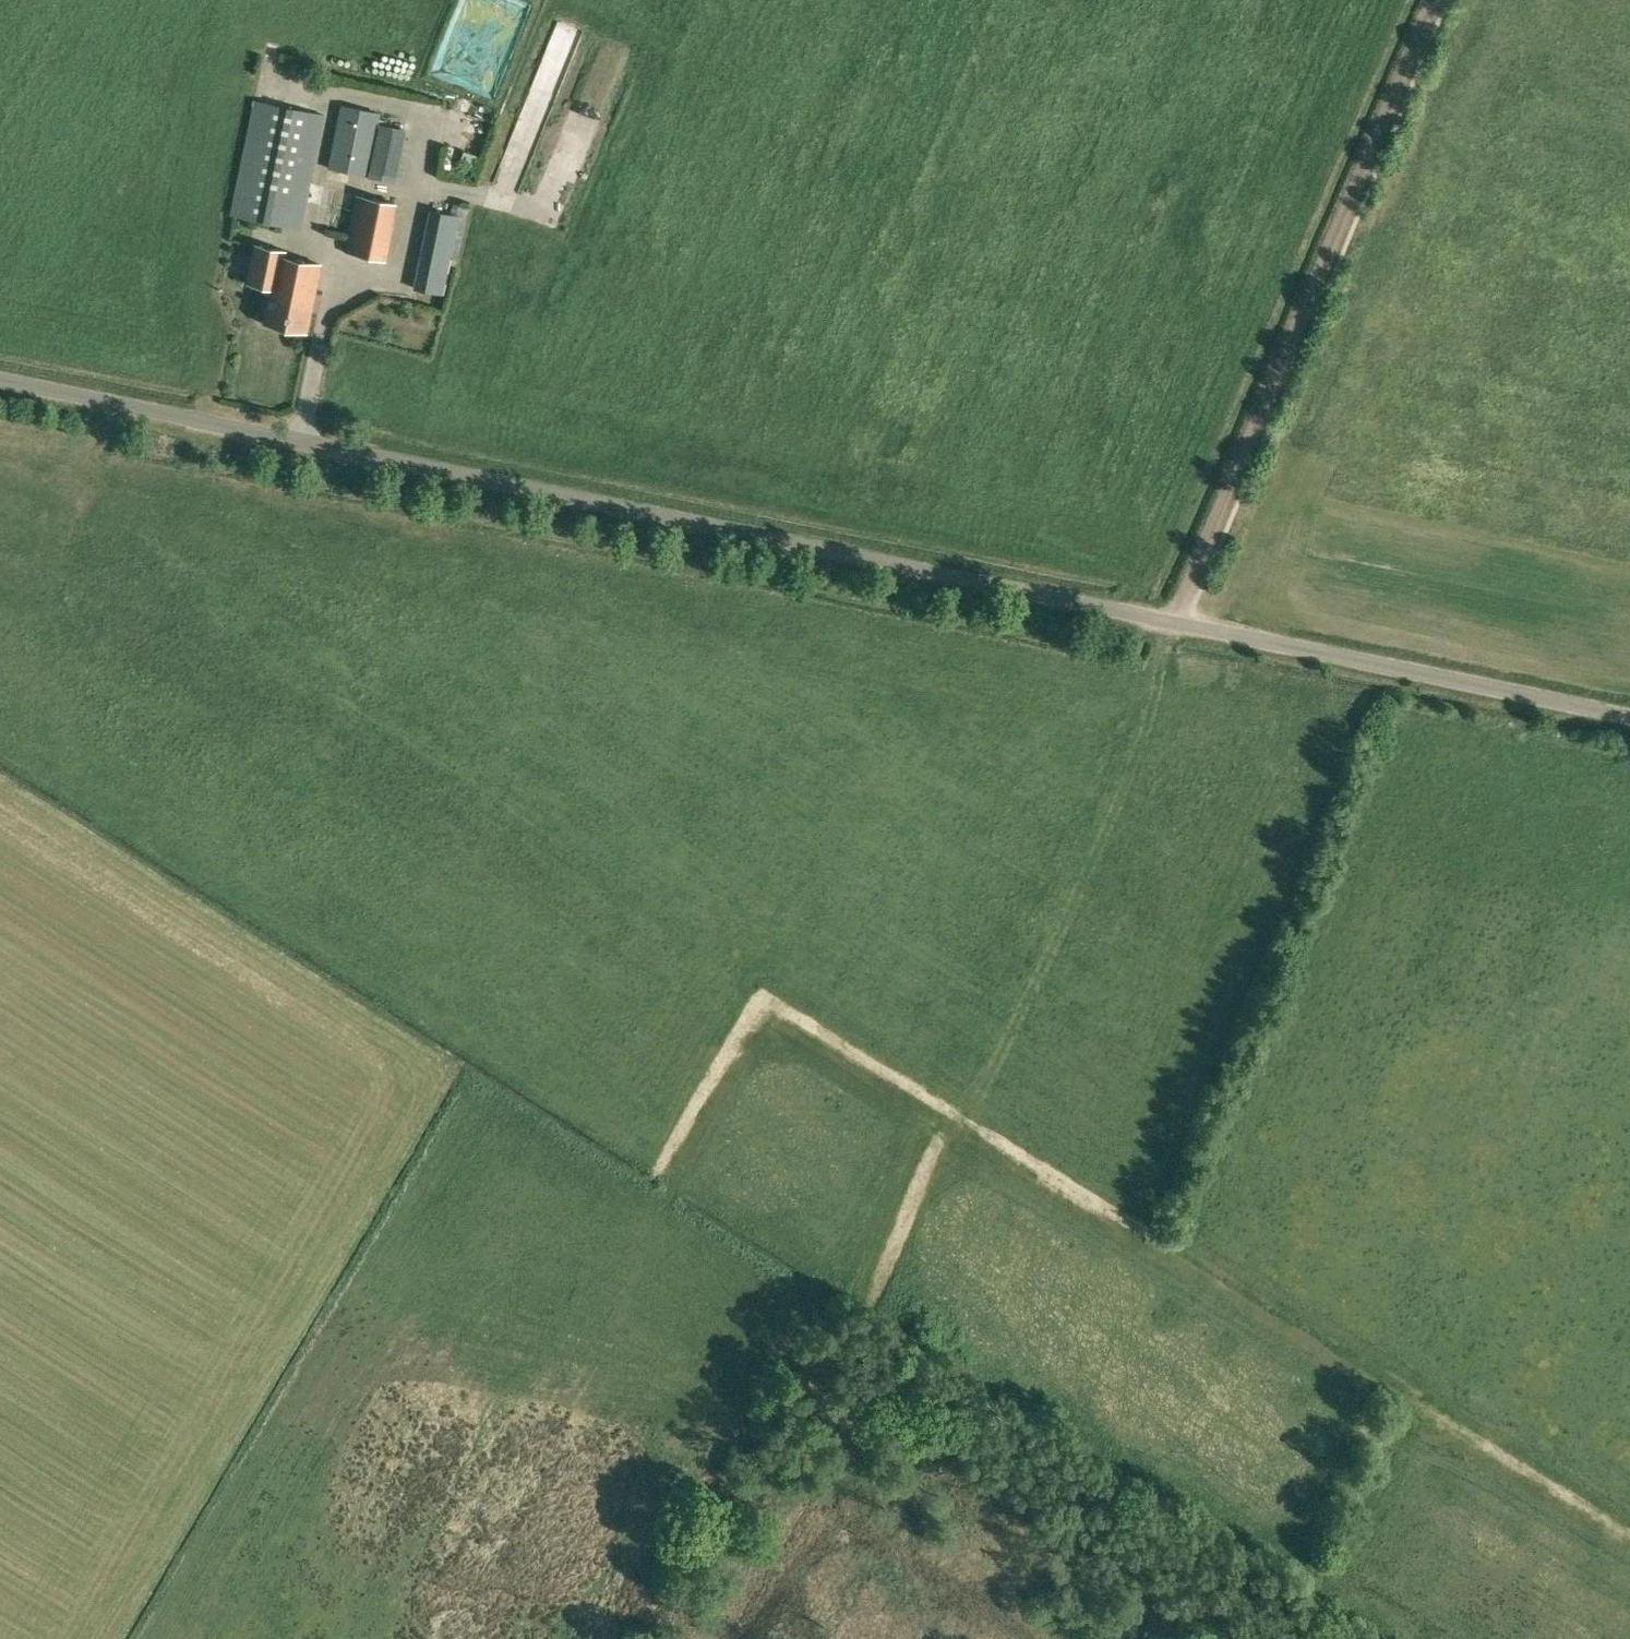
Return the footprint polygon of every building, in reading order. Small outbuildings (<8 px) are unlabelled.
[(462,76),(467,66),(458,63),(464,49),(457,47),(477,0),(463,0),(435,65),(462,76)] [(302,230),(326,115),(254,101),(230,215),(302,230)] [(407,131),(378,125),(380,113),(340,105),(327,168),(368,176),(368,177),(396,183),(407,131)] [(581,178),(605,119),(579,108),(554,167),(581,178)] [(387,261),(398,203),(356,194),(345,252),(387,261)] [(466,218),(459,216),(459,215),(430,209),(413,289),(445,294),(452,253),(459,255),(466,218)] [(320,264),(284,257),(285,251),(255,245),(248,284),(271,288),(264,324),(307,332),(320,264)]
